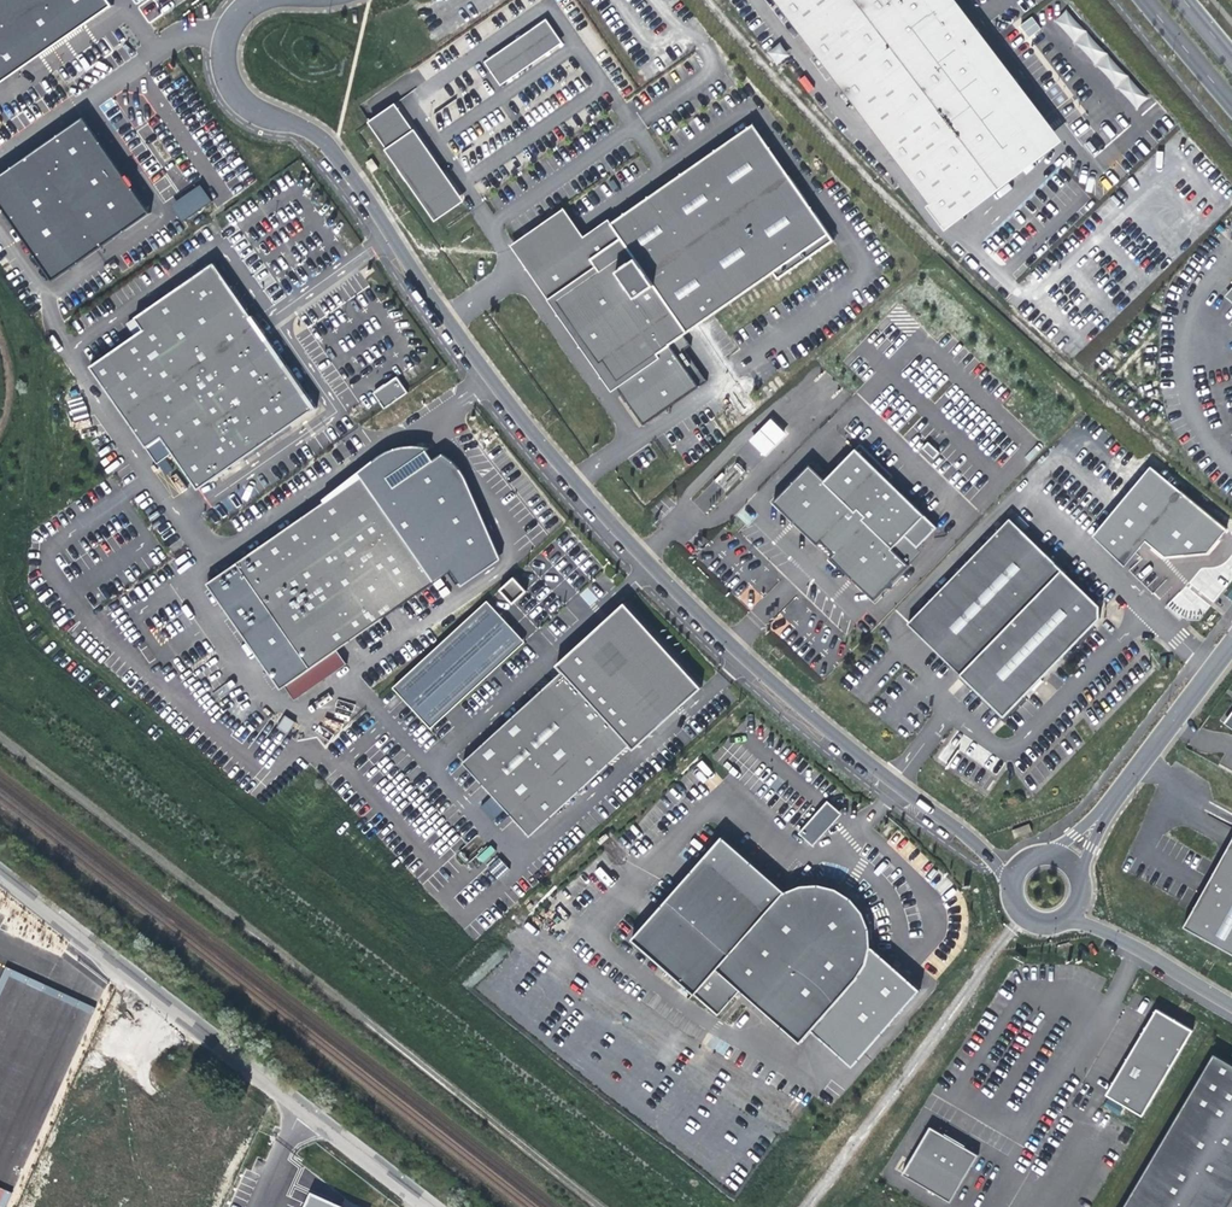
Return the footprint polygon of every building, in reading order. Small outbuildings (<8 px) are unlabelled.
[(112,0),(0,0),(0,83),(114,3),(112,0)] [(945,224),(1056,140),(953,0),(773,0),(945,224)] [(1066,10),(1054,20),(1136,109),(1147,98),(1066,10)] [(1031,16),(1019,26),(1028,37),(1040,27),(1031,16)] [(485,62),(501,85),(563,43),(548,19),(485,62)] [(777,64),(789,55),(779,43),(767,52),(777,64)] [(805,76),(799,80),(808,91),(813,87),(805,76)] [(368,122),(387,150),(414,131),(394,103),(368,122)] [(0,175),(0,204),(52,280),(149,214),(84,116),(0,175)] [(564,207),(510,245),(613,391),(618,388),(643,424),(705,381),(683,350),(689,345),(683,337),(773,274),(778,281),(836,240),(754,123),(611,223),(609,219),(585,236),(564,207)] [(387,150),(436,220),(463,201),(414,131),(387,150)] [(367,162),(373,172),(378,168),(372,159),(367,162)] [(200,184),(170,204),(182,221),(211,201),(200,184)] [(315,409),(214,263),(134,318),(143,330),(90,367),(146,448),(161,438),(197,490),(315,409)] [(397,377),(373,393),(384,409),(408,393),(397,377)] [(84,402),(70,406),(75,421),(89,416),(84,402)] [(770,418),(747,440),(764,457),(786,435),(770,418)] [(922,448),(934,459),(939,453),(928,442),(922,448)] [(829,557),(874,600),(921,552),(917,547),(936,527),(888,480),(892,475),(860,444),(825,479),(809,464),(772,502),(817,545),(821,540),(834,552),(829,557)] [(391,450),(360,472),(325,502),(208,583),(281,689),(452,569),(463,585),(501,559),(463,473),(449,457),(432,448),(411,446),(391,450)] [(164,475),(173,471),(168,460),(172,458),(171,456),(158,462),(164,475)] [(1228,529),(1152,465),(1091,536),(1125,565),(1147,540),(1166,556),(1208,552),(1228,529)] [(1010,519),(908,623),(1003,716),(1100,617),(1099,606),(1010,519)] [(500,590),(512,604),(526,591),(514,577),(500,590)] [(429,727),(524,641),(488,602),(393,687),(429,727)] [(462,763),(529,836),(630,745),(634,750),(702,688),(624,603),(556,665),(562,671),(462,763)] [(287,733),(294,722),(284,716),(277,727),(287,733)] [(797,833),(812,846),(841,813),(826,800),(797,833)] [(1029,823),(1012,830),(1015,838),(1032,831),(1029,823)] [(872,946),(870,946),(869,928),(863,911),(851,898),(840,890),(832,887),(819,883),(801,885),(785,891),(722,836),(631,939),(718,1015),(740,989),(800,1042),(811,1030),(852,1066),(920,989),(872,946)] [(1184,926),(1231,953),(1231,839),(1194,907),(1184,926)] [(88,1000),(0,970),(0,1150),(15,1155),(13,1161),(14,1161),(13,1164),(31,1170),(88,1000)] [(1144,1115),(1193,1029),(1156,1008),(1107,1094),(1144,1115)] [(1231,1202),(1231,1066),(1213,1056),(1126,1206),(1229,1206),(1231,1202)] [(950,1202),(979,1155),(931,1127),(903,1174),(950,1202)] [(11,1192),(0,1187),(0,1206),(1,1206),(5,1206),(11,1192)] [(312,1197),(307,1206),(334,1206),(312,1197)]
